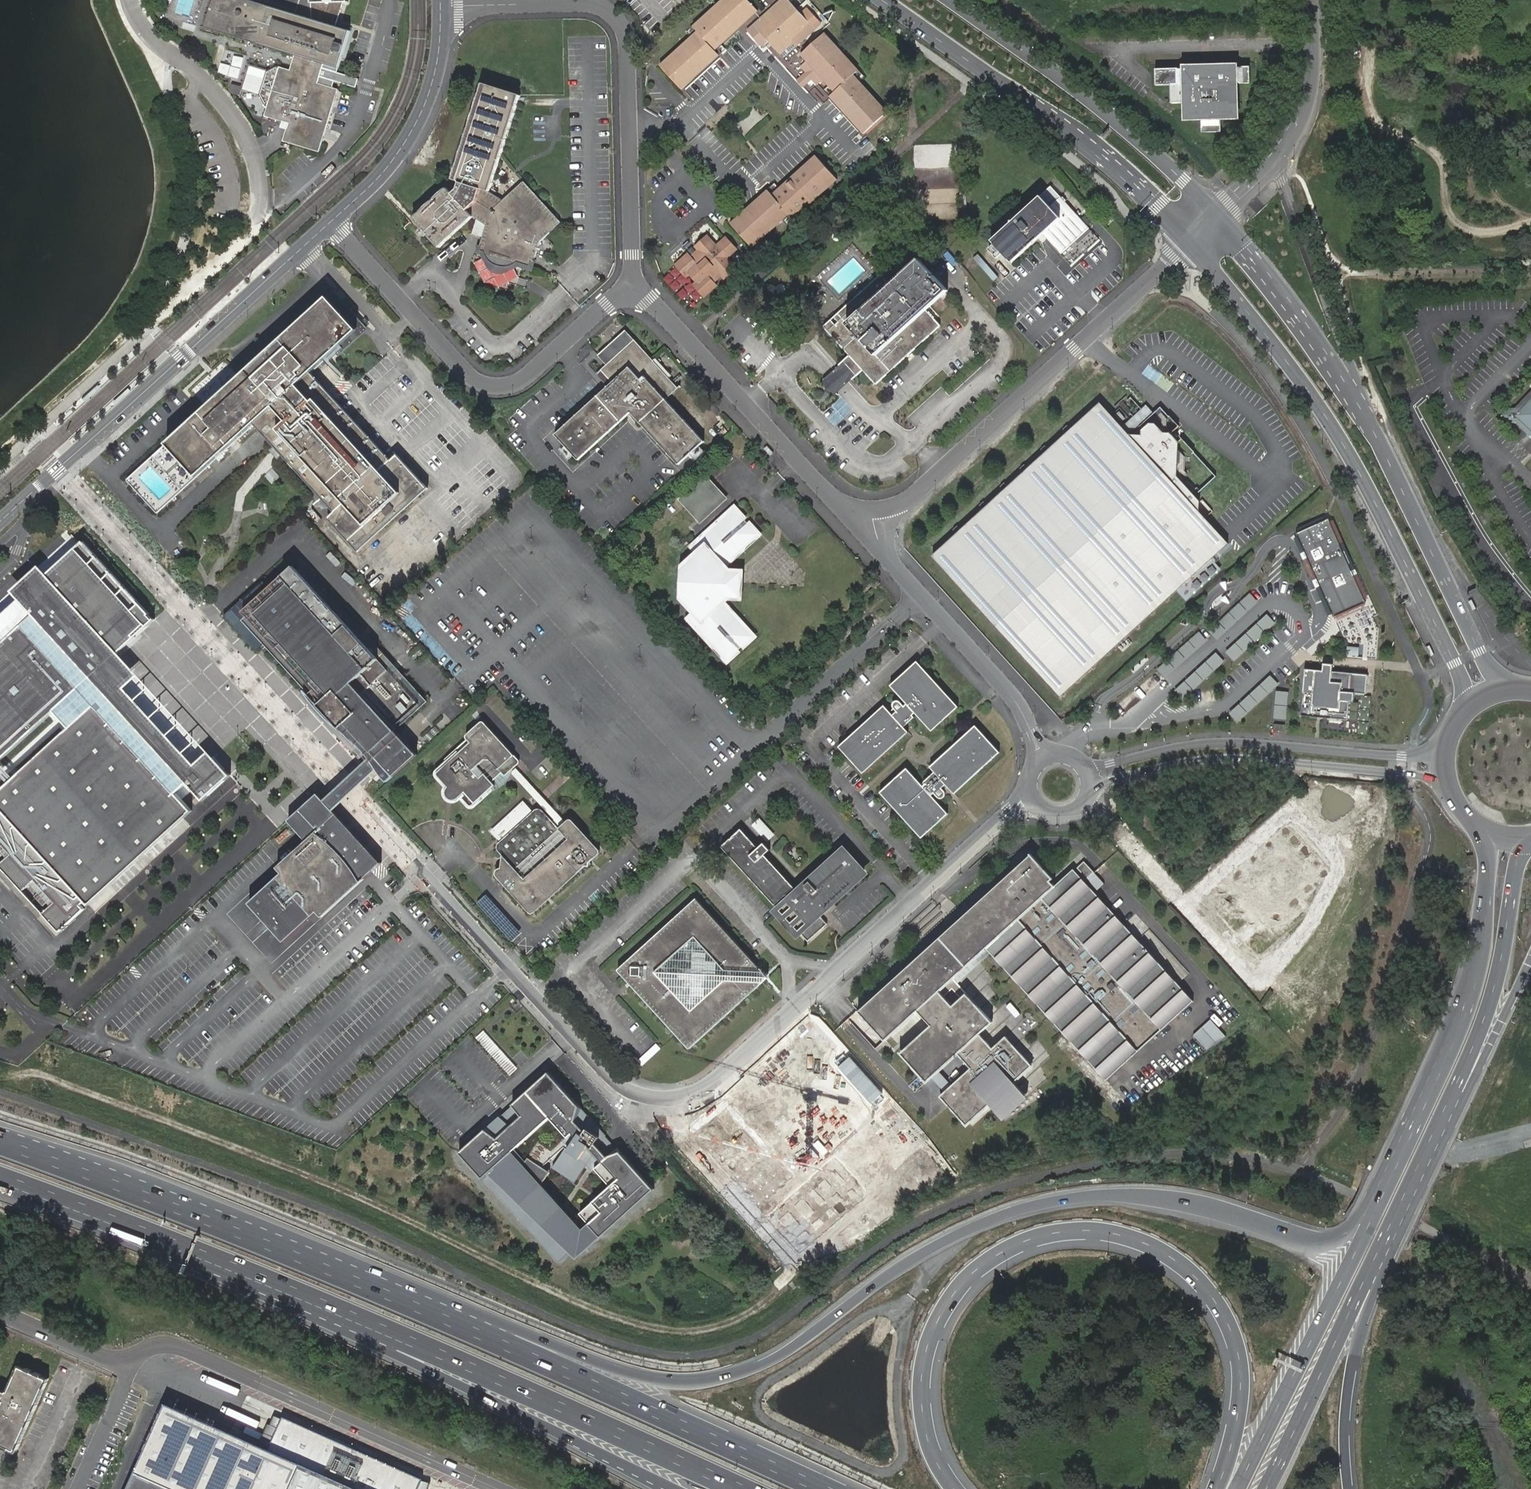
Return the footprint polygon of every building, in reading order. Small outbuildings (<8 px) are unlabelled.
[(322,68),(324,64),(339,69),(351,31),(337,27),(343,2),(348,2),(348,0),(298,0),(295,10),(293,14),(248,0),(215,0),(206,28),(295,55),(290,70),(277,66),(266,72),(259,95),(266,106),(268,107),(265,116),(288,123),(283,141),(319,152),(338,90),(317,83),(320,77),(322,68)] [(271,3),(295,10),(298,0),(274,0),(271,3)] [(748,0),(722,0),(692,27),(697,32),(692,37),(660,66),(682,90),(719,55),(715,50),(720,46),(758,11),(748,0)] [(764,44),(767,41),(775,50),(783,58),(815,29),(810,23),(789,0),(785,0),(770,13),(769,11),(754,25),(747,31),(756,40),(758,38),(764,44)] [(801,77),(806,83),(811,78),(817,84),(823,79),(834,92),(829,96),(864,134),(888,112),(854,74),(859,70),(825,32),(800,55),(806,61),(801,66),(806,72),(801,77)] [(761,46),(764,44),(758,38),(756,40),(761,46)] [(1171,85),(1171,103),(1186,103),(1187,118),(1202,118),(1202,133),(1221,132),(1221,117),(1236,116),(1235,83),(1250,83),(1250,67),(1155,69),(1156,86),(1171,85)] [(360,80),(322,68),(320,77),(357,88),(360,80)] [(802,86),(806,83),(801,77),(797,81),(802,86)] [(446,188),(413,219),(439,247),(472,216),(480,221),(486,225),(502,200),(496,196),(488,192),(519,95),(482,84),(452,180),(459,182),(456,189),(451,194),(446,188)] [(770,191),(732,225),(750,247),(788,213),(789,215),(792,218),(836,179),(816,156),(810,162),(811,164),(774,197),(773,195),(770,191)] [(810,162),(773,195),(774,197),(811,164),(810,162)] [(838,180),(836,179),(792,218),(794,220),(838,180)] [(525,181),(502,200),(486,225),(484,249),(491,261),(498,265),(506,267),(509,267),(514,268),(522,262),(538,266),(544,244),(566,225),(525,181)] [(730,224),(732,225),(770,191),(768,190),(739,215),(730,224)] [(994,244),(1003,254),(1011,263),(1043,234),(1060,253),(1088,228),(1061,197),(1051,207),(1040,196),(991,241),(994,244)] [(788,213),(750,247),(752,248),(789,215),(788,213)] [(737,250),(725,237),(716,246),(708,236),(695,247),(698,250),(690,257),(688,253),(675,265),(686,277),(689,274),(696,282),(693,285),(705,297),(717,286),(714,283),(722,276),(724,279),(737,268),(728,258),(737,250)] [(997,259),(1003,254),(994,244),(989,250),(997,259)] [(849,355),(862,370),(876,385),(941,326),(927,310),(948,291),(938,279),(951,267),(946,260),(932,273),(919,259),(891,285),(881,275),(838,314),(824,327),(849,355)] [(334,351),(339,356),(367,331),(369,329),(329,286),(327,288),(300,313),(304,318),(240,376),(191,421),(187,417),(173,430),(177,434),(127,480),(157,513),(254,424),(334,512),(328,519),(359,552),(428,488),(397,454),(391,460),(336,400),(311,372),(334,351)] [(608,387),(556,435),(579,460),(631,413),(679,465),(704,442),(666,399),(678,388),(626,330),(598,356),(607,366),(597,375),(608,387)] [(849,382),(862,370),(849,355),(836,368),(829,374),(824,378),(823,379),(826,389),(836,393),(837,392),(842,388),(849,382)] [(1521,401),(1515,407),(1508,408),(1501,415),(1509,423),(1515,422),(1522,428),(1530,437),(1530,390),(1521,401)] [(1099,401),(932,554),(1060,694),(1228,541),(1200,511),(1201,496),(1185,479),(1185,470),(1190,466),(1190,451),(1182,442),(1182,438),(1174,429),(1163,429),(1155,419),(1148,419),(1141,426),(1140,433),(1128,432),(1114,417),(1099,401)] [(695,461),(707,450),(703,445),(691,456),(695,461)] [(264,476),(272,484),(282,475),(274,467),(264,476)] [(706,477),(681,499),(700,520),(724,498),(706,477)] [(737,512),(744,520),(747,517),(734,503),(687,547),(693,554),(680,565),(680,575),(689,567),(690,558),(697,551),(696,543),(727,515),(733,516),(737,512)] [(726,568),(723,565),(751,540),(751,534),(755,531),(747,523),(744,525),(741,522),(744,520),(737,512),(733,516),(727,515),(696,543),(697,551),(690,558),(689,567),(680,575),(679,587),(688,597),(688,606),(694,613),(693,621),(722,653),(728,653),(731,656),(738,649),(736,646),(739,643),(742,646),(750,639),(746,635),(745,628),(721,602),(724,599),(734,590),(735,578),(726,568)] [(1368,602),(1329,518),(1297,533),(1336,617),(1368,602)] [(751,540),(723,565),(726,568),(762,534),(750,520),(747,523),(755,531),(751,534),(751,540)] [(82,542),(0,617),(0,760),(54,711),(69,728),(0,791),(0,867),(59,931),(83,909),(80,905),(84,901),(87,905),(191,811),(175,793),(186,783),(202,801),(229,776),(212,758),(197,771),(102,666),(117,653),(153,620),(82,542)] [(51,570),(64,559),(59,554),(46,564),(51,570)] [(272,580),(227,620),(255,650),(262,643),(340,728),(341,727),(368,756),(396,730),(428,701),(303,565),(281,585),(277,580),(274,582),(272,580)] [(734,590),(724,599),(743,600),(744,569),(726,568),(735,578),(734,590)] [(875,589),(880,584),(874,577),(869,582),(875,589)] [(741,652),(738,649),(731,656),(728,653),(722,653),(693,621),(694,613),(688,606),(688,597),(679,587),(679,599),(692,612),(685,618),(727,664),(741,652)] [(1242,601),(1250,610),(1260,601),(1252,592),(1242,601)] [(750,639),(742,646),(744,649),(758,636),(724,599),(721,602),(745,628),(746,635),(750,639)] [(1235,659),(1277,623),(1270,615),(1237,643),(1240,647),(1231,654),(1235,659)] [(1199,631),(1180,649),(1189,658),(1208,640),(1199,631)] [(1349,645),(1348,655),(1361,656),(1362,646),(1349,645)] [(1218,652),(1210,659),(1218,668),(1226,660),(1218,652)] [(165,705),(117,653),(102,666),(197,771),(212,758),(165,705)] [(917,662),(891,686),(907,704),(905,706),(900,701),(899,701),(896,701),(894,702),(893,703),(893,704),(892,706),(893,708),(889,711),(884,706),(839,747),(863,774),(908,733),(904,728),(914,718),(912,716),(915,713),(931,732),(958,708),(917,662)] [(1324,670),(1306,669),(1302,715),(1348,719),(1350,701),(1355,702),(1355,693),(1366,694),(1368,674),(1333,671),(1333,664),(1324,663),(1324,670)] [(1271,674),(1232,714),(1240,722),(1280,683),(1271,674)] [(1276,690),(1274,719),(1288,720),(1291,691),(1276,690)] [(310,729),(316,736),(330,725),(323,717),(310,729)] [(482,720),(464,736),(467,740),(485,723),(482,720)] [(485,723),(467,740),(470,742),(488,726),(485,723)] [(521,762),(488,726),(470,742),(435,773),(448,787),(450,786),(460,797),(470,808),(495,785),(490,779),(499,771),(505,776),(508,773),(514,767),(521,762)] [(922,838),(948,813),(932,795),(934,793),(938,797),(939,798),(941,798),(944,798),(946,795),(946,794),(946,792),(946,791),(943,788),(947,784),(955,794),(1000,752),(975,726),(931,768),(935,773),(924,782),(926,784),(924,786),(907,768),(880,792),(922,838)] [(402,738),(396,730),(368,756),(341,727),(340,728),(354,744),(368,759),(373,765),(378,770),(380,772),(409,745),(402,738)] [(380,772),(388,781),(418,755),(409,745),(380,772)] [(341,783),(324,799),(333,810),(351,794),(378,770),(373,765),(368,759),(341,783)] [(545,800),(514,767),(508,773),(539,806),(545,800)] [(499,771),(490,779),(495,785),(505,776),(499,771)] [(450,786),(448,787),(447,787),(446,788),(446,789),(446,790),(445,793),(446,795),(449,799),(452,800),(455,800),(459,799),(460,797),(450,786)] [(318,793),(289,820),(307,840),(277,866),(282,872),(249,902),(284,940),(318,910),(323,916),(381,863),(380,861),(370,862),(336,824),(337,815),(324,799),(318,793)] [(565,822),(545,800),(539,806),(559,828),(565,822)] [(495,875),(532,915),(602,852),(570,817),(565,822),(559,828),(539,806),(494,847),(502,855),(501,869),(495,875)] [(337,815),(336,824),(370,862),(380,861),(350,829),(337,815)] [(760,819),(754,825),(767,840),(774,834),(760,819)] [(1289,826),(1221,886),(1263,933),(1280,917),(1291,929),(1310,912),(1300,900),(1330,873),(1289,826)] [(759,847),(741,828),(722,846),(776,905),(795,887),(765,854),(770,849),(764,843),(759,847)] [(864,873),(840,846),(802,880),(805,883),(798,890),(795,887),(776,905),(808,941),(828,924),(819,914),(817,912),(824,905),(827,907),(864,873)] [(1032,854),(860,1011),(886,1040),(918,1011),(930,1024),(900,1051),(927,1081),(932,1077),(939,1071),(958,1054),(971,1068),(952,1085),(945,1091),(940,1096),(967,1125),(990,1104),(1003,1118),(1027,1095),(1014,1081),(1032,1065),(1006,1036),(992,1049),(979,1034),(993,1021),(966,992),(961,996),(953,1004),(941,991),(949,983),(987,948),(991,953),(1107,1080),(1195,1000),(1074,868),(1056,885),(1051,880),(1054,878),(1032,854)] [(1085,861),(1078,867),(1099,889),(1105,883),(1085,861)] [(802,880),(795,887),(798,890),(805,883),(802,880)] [(697,898),(617,970),(690,1049),(769,977),(697,898)] [(827,907),(824,905),(817,912),(819,914),(827,907)] [(991,953),(987,948),(949,983),(961,996),(966,992),(958,983),(991,953)] [(1227,1035),(1211,1018),(1194,1034),(1210,1051),(1227,1035)] [(512,1074),(520,1066),(484,1030),(476,1038),(512,1074)] [(952,1085),(939,1071),(932,1077),(945,1091),(952,1085)] [(656,1188),(550,1072),(461,1153),(559,1261),(570,1251),(578,1258),(601,1238),(588,1224),(583,1229),(543,1185),(534,1175),(543,1166),(565,1146),(567,1147),(553,1167),(575,1182),(588,1163),(596,1168),(611,1185),(581,1213),(602,1236),(656,1188)] [(552,1172),(543,1166),(534,1175),(543,1185),(552,1172)] [(517,1228),(532,1249),(538,1244),(515,1214),(509,1218),(517,1228)] [(16,1453),(49,1378),(19,1365),(7,1392),(1,1390),(0,1391),(0,1399),(3,1400),(0,1407),(0,1446),(16,1453)] [(422,1480),(423,1478),(285,1416),(269,1448),(167,1401),(128,1488),(418,1488),(422,1480)] [(422,1480),(418,1488),(426,1488),(429,1482),(422,1480)]
